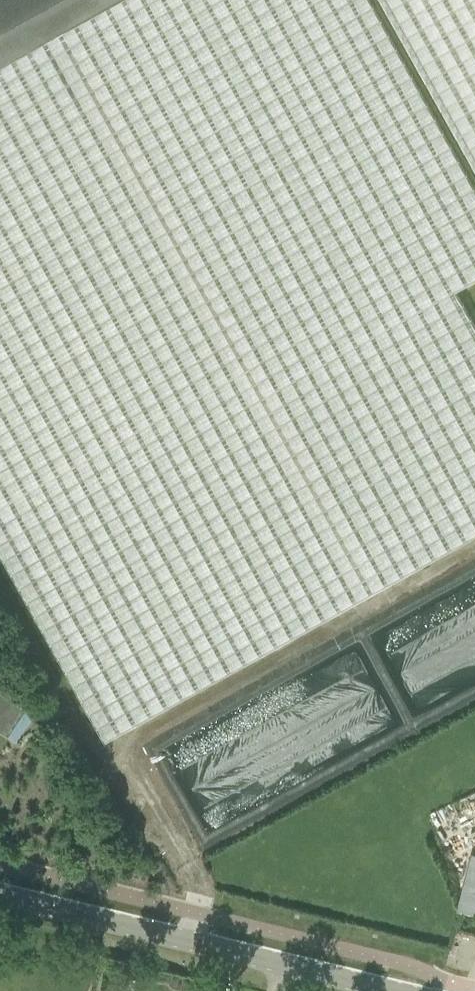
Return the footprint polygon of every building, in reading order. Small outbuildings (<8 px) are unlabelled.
[(107,736),(474,532),(474,322),(456,287),(474,276),(474,187),(371,0),(0,0),(0,544),(107,736)] [(474,164),(474,0),(383,0),(474,164)] [(25,708),(4,694),(0,700),(0,728),(9,734),(25,708)] [(468,866),(461,894),(464,895),(474,898),(474,868),(468,866)]
